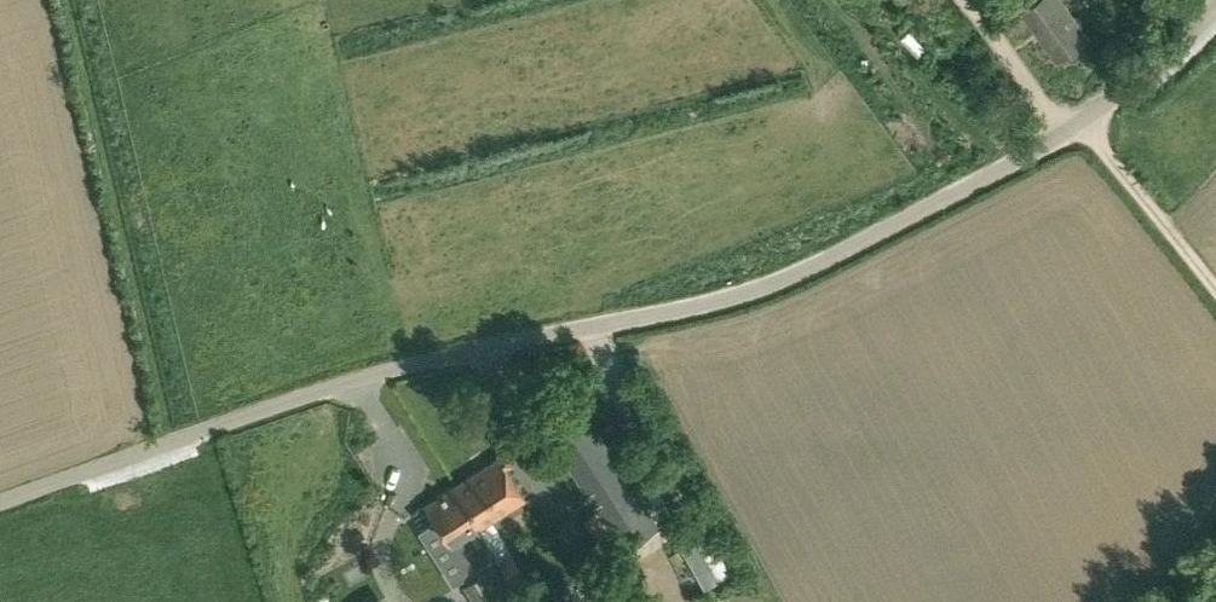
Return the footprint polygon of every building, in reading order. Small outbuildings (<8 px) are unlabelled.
[(1022,8),(1057,59),(1089,37),(1063,0),(1034,0),(1022,8)] [(602,540),(613,557),(661,527),(580,403),(542,429),(611,534),(602,540)] [(499,457),(456,484),(463,495),(480,521),(478,522),(480,526),(525,498),(499,457)] [(463,495),(456,484),(424,505),(447,542),(478,522),(480,521),(463,495)] [(503,523),(488,530),(500,554),(515,546),(503,523)] [(693,569),(704,587),(730,571),(707,531),(693,538),(706,561),(693,569)] [(361,532),(353,537),(358,545),(366,540),(361,532)] [(496,561),(510,582),(512,581),(516,583),(522,580),(522,575),(524,574),(510,553),(496,561)] [(486,601),(520,601),(495,563),(471,578),(486,601)]
